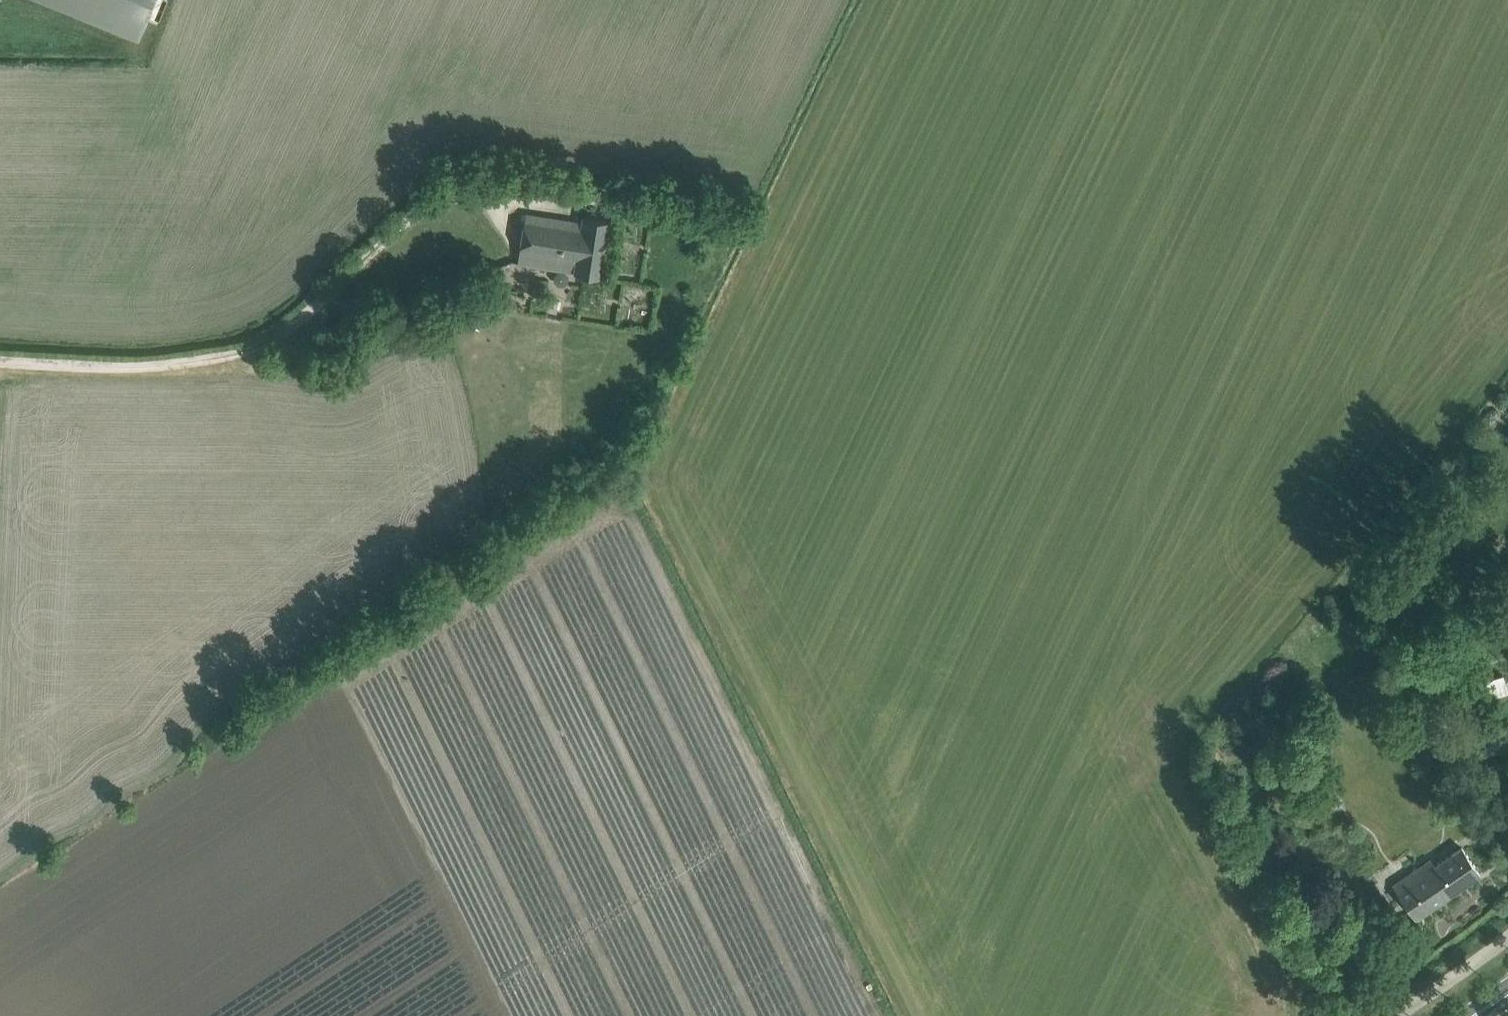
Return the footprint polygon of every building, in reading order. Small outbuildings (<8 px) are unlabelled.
[(140,37),(155,0),(47,0),(140,37)] [(605,276),(614,221),(584,216),(583,222),(526,213),(519,262),(605,276)] [(1468,675),(1476,701),(1500,693),(1494,675),(1490,676),(1488,669),(1468,675)] [(1416,917),(1481,873),(1461,845),(1435,863),(1433,859),(1394,885),(1416,917)]
